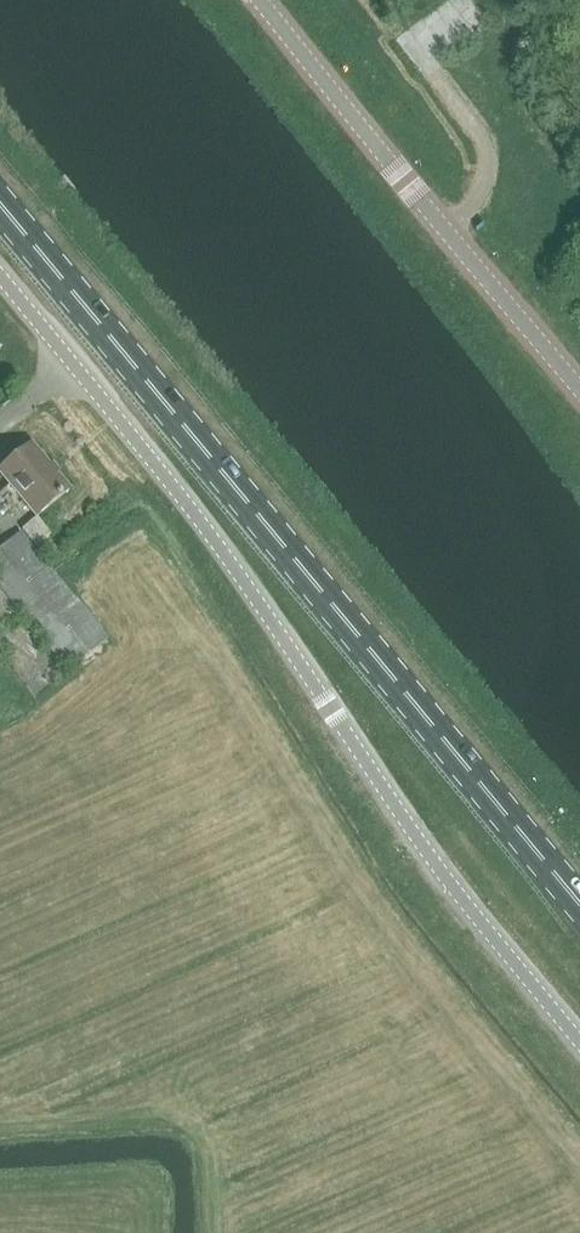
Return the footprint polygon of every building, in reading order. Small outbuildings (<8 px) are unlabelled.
[(36,518),(70,491),(33,446),(0,473),(0,474),(36,518)] [(23,531),(37,548),(52,535),(38,518),(23,531)] [(20,531),(0,548),(0,591),(67,672),(108,638),(20,531)]
